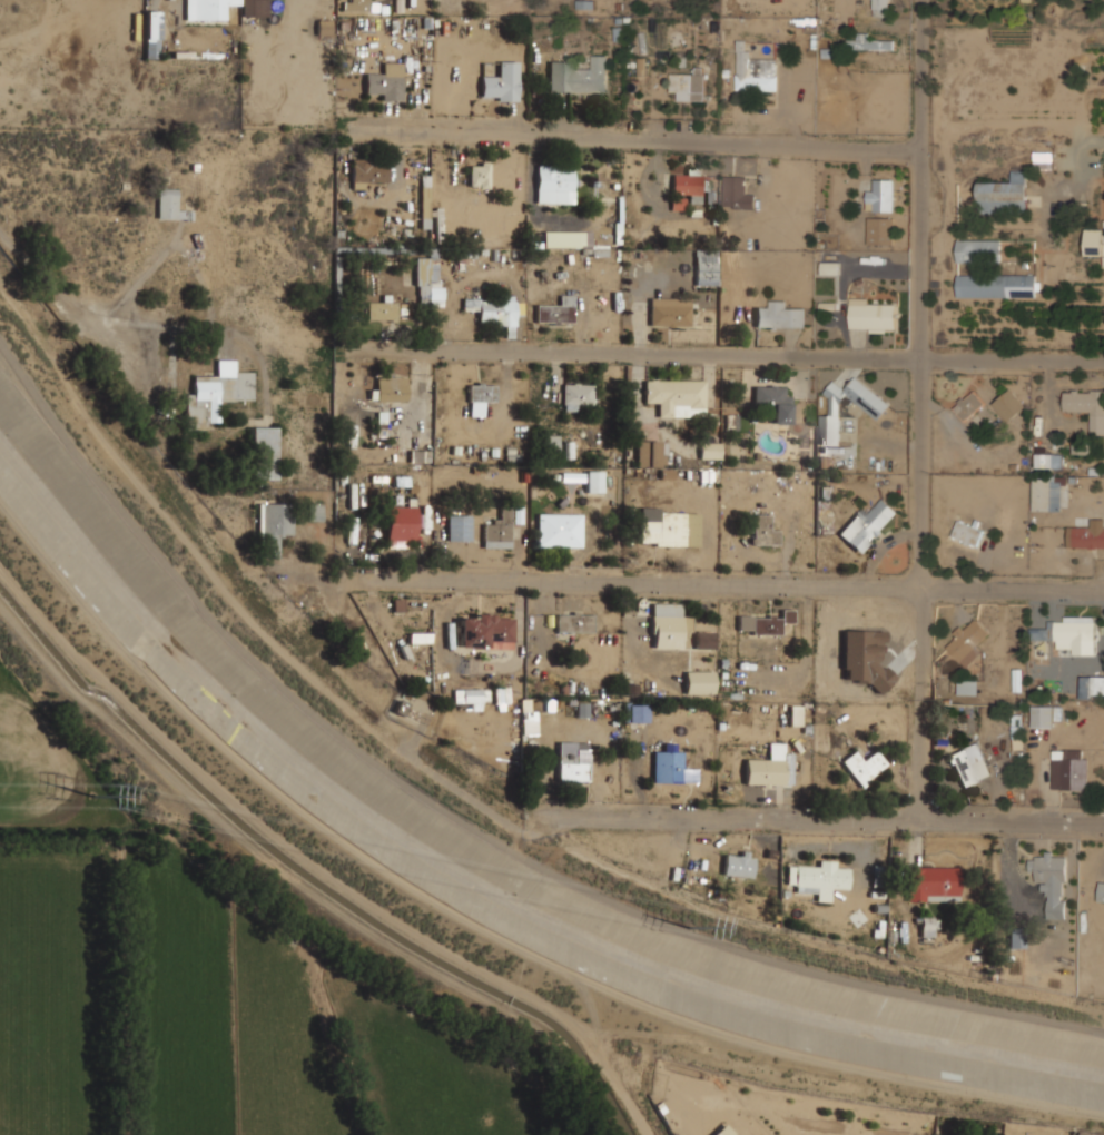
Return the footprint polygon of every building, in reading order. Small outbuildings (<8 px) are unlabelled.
[(225,20),(225,0),(194,0),(194,20),(225,20)] [(259,16),(260,0),(242,0),(241,16),(259,16)] [(368,11),(368,0),(347,0),(347,11),(368,11)] [(870,11),(894,11),(894,0),(870,0),(870,11)] [(331,21),(316,20),(316,35),(331,35),(331,21)] [(894,49),(894,39),(871,39),(871,32),(857,32),(857,38),(848,38),(848,49),(894,49)] [(778,58),(749,58),(749,40),(737,40),(737,90),(778,90),(778,58)] [(549,92),(608,92),(608,55),(591,55),(591,68),(571,68),(571,61),(549,61),(549,92)] [(519,101),(519,60),(494,60),(494,73),(481,73),(481,101),(519,101)] [(403,100),(403,61),(381,62),(381,73),(365,73),(365,93),(377,93),(377,100),(403,100)] [(693,73),(671,73),(671,98),(707,98),(707,67),(693,67),(693,73)] [(1053,169),(1054,151),(1035,151),(1034,168),(1053,169)] [(387,181),(387,160),(352,160),(352,188),(365,188),(365,181),(387,181)] [(490,161),(470,161),(470,187),(490,187),(490,161)] [(536,203),(571,203),(571,195),(574,195),(574,165),(536,165),(536,203)] [(979,181),(979,213),(1027,213),(1027,169),(1012,170),(1013,181),(979,181)] [(672,194),(690,194),(690,201),(703,201),(703,171),(672,171),(672,194)] [(724,208),(756,208),(756,194),(746,194),(746,175),(724,175),(724,208)] [(894,179),(876,179),(876,189),(866,189),(866,211),(894,211),(894,179)] [(431,182),(421,182),(421,228),(431,228),(431,182)] [(178,209),(178,187),(158,187),(158,218),(187,218),(187,209),(178,209)] [(685,210),(686,195),(671,195),(671,210),(685,210)] [(868,245),(893,245),(893,217),(868,217),(868,245)] [(1103,220),(1103,229),(1086,229),(1086,256),(1103,256),(1103,267),(1103,220)] [(581,231),(545,231),(545,247),(581,247),(581,231)] [(957,263),(1000,263),(1000,239),(957,239),(957,263)] [(696,285),(718,285),(718,250),(696,250),(696,285)] [(417,256),(417,306),(442,306),(442,256),(417,256)] [(821,273),(839,274),(839,262),(822,262),(821,273)] [(957,297),(1038,297),(1038,274),(957,274),(957,297)] [(536,323),(574,323),(574,294),(560,294),(560,305),(536,305),(536,323)] [(516,297),(463,296),(463,310),(479,310),(479,324),(506,324),(506,336),(515,336),(516,297)] [(806,308),(789,308),(789,300),(767,300),(768,308),(756,308),(756,329),(806,328),(806,308)] [(368,319),(396,319),(396,302),(368,302),(368,319)] [(691,326),(691,303),(650,303),(650,326),(691,326)] [(897,303),(849,303),(849,332),(897,332),(897,303)] [(253,401),(254,371),(236,371),(236,359),(217,359),(217,375),(195,375),(195,394),(186,394),(186,428),(205,428),(205,421),(219,421),(220,399),(253,401)] [(377,401),(408,401),(408,376),(377,376),(377,401)] [(840,445),(840,405),(846,397),(849,397),(878,420),(891,403),(855,376),(846,388),(834,379),(824,393),(830,398),(830,414),(820,414),(820,445),(840,445)] [(645,404),(657,404),(657,417),(706,417),(706,379),(645,379),(645,404)] [(496,402),(496,383),(469,383),(469,415),(484,415),(484,402),(496,402)] [(594,383),(563,383),(563,411),(581,411),(581,402),(594,402),(594,383)] [(775,407),(775,423),(790,423),(790,385),(756,385),(756,407),(775,407)] [(1009,421),(1026,406),(1010,388),(993,404),(1009,421)] [(986,405),(976,389),(953,406),(963,421),(986,405)] [(1064,389),(1064,414),(1103,414),(1103,389),(1064,389)] [(358,412),(348,412),(348,450),(358,450),(358,412)] [(252,478),(277,478),(277,427),(252,427),(252,478)] [(559,436),(548,437),(549,448),(559,447),(559,436)] [(637,466),(668,466),(668,440),(637,440),(637,466)] [(722,442),(701,442),(701,458),(722,458),(722,442)] [(398,462),(430,462),(431,448),(400,448),(398,462)] [(1035,467),(1062,467),(1062,454),(1035,454),(1035,467)] [(604,471),(586,471),(586,493),(604,493),(604,471)] [(1062,477),(1033,477),(1033,511),(1062,511),(1062,477)] [(860,554),(898,513),(883,499),(867,516),(860,510),(838,533),(860,554)] [(258,557),(280,557),(280,534),(293,534),(293,503),(258,503),(258,557)] [(323,504),(309,504),(308,520),(322,521),(323,504)] [(416,505),(387,505),(387,546),(417,546),(416,505)] [(687,512),(662,512),(662,522),(640,522),(640,545),(687,545),(687,512)] [(484,547),(512,547),(512,513),(496,513),(496,524),(484,524),(484,547)] [(583,513),(538,513),(538,547),(583,547),(583,513)] [(471,514),(447,514),(447,541),(471,541),(471,514)] [(780,544),(780,526),(771,526),(771,514),(752,514),(752,544),(780,544)] [(952,535),(976,547),(985,531),(959,519),(952,535)] [(1103,547),(1103,522),(1091,522),(1091,526),(1074,526),(1074,547),(1103,547)] [(392,612),(402,612),(402,599),(392,599),(392,612)] [(652,603),(652,649),(684,649),(684,636),(691,636),(691,615),(681,615),(681,603),(652,603)] [(1064,616),(1064,605),(1049,605),(1048,647),(1073,647),(1073,640),(1097,640),(1098,616),(1064,616)] [(781,614),(739,614),(739,634),(782,634),(782,622),(795,622),(796,610),(781,610),(781,614)] [(459,648),(513,649),(513,614),(459,613),(459,648)] [(594,613),(556,613),(556,632),(594,632),(594,613)] [(966,667),(983,652),(976,644),(989,632),(976,616),(946,645),(966,667)] [(1054,639),(1054,625),(1033,626),(1033,640),(1054,639)] [(714,649),(714,633),(696,632),(695,648),(714,649)] [(687,693),(716,693),(716,663),(704,663),(704,671),(687,671),(687,693)] [(1081,675),(1081,698),(1103,698),(1103,676),(1081,675)] [(978,679),(959,679),(959,694),(978,694),(978,679)] [(482,710),(481,701),(489,700),(488,690),(461,691),(461,702),(470,702),(470,710),(482,710)] [(577,717),(589,717),(589,703),(577,703),(577,717)] [(649,721),(649,704),(629,704),(629,721),(649,721)] [(1053,705),(1033,705),(1033,728),(1053,728),(1053,705)] [(1011,715),(1012,732),(1022,732),(1021,714),(1011,715)] [(785,742),(768,742),(768,758),(746,758),(746,786),(785,786),(785,742)] [(990,777),(979,743),(948,753),(959,787),(990,777)] [(877,749),(866,757),(859,748),(842,760),(860,786),(888,764),(877,749)] [(1087,790),(1087,749),(1053,749),(1053,790),(1087,790)] [(653,783),(683,783),(683,750),(653,750),(653,783)] [(559,781),(590,781),(590,757),(559,757),(559,781)] [(723,874),(753,877),(756,853),(726,850),(723,874)] [(1046,919),(1065,919),(1065,856),(1031,856),(1031,870),(1036,870),(1036,882),(1046,882),(1046,919)] [(850,890),(851,869),(838,868),(839,860),(819,859),(819,868),(788,867),(788,889),(817,890),(816,900),(831,901),(832,889),(850,890)] [(959,901),(959,867),(908,867),(908,901),(959,901)]
